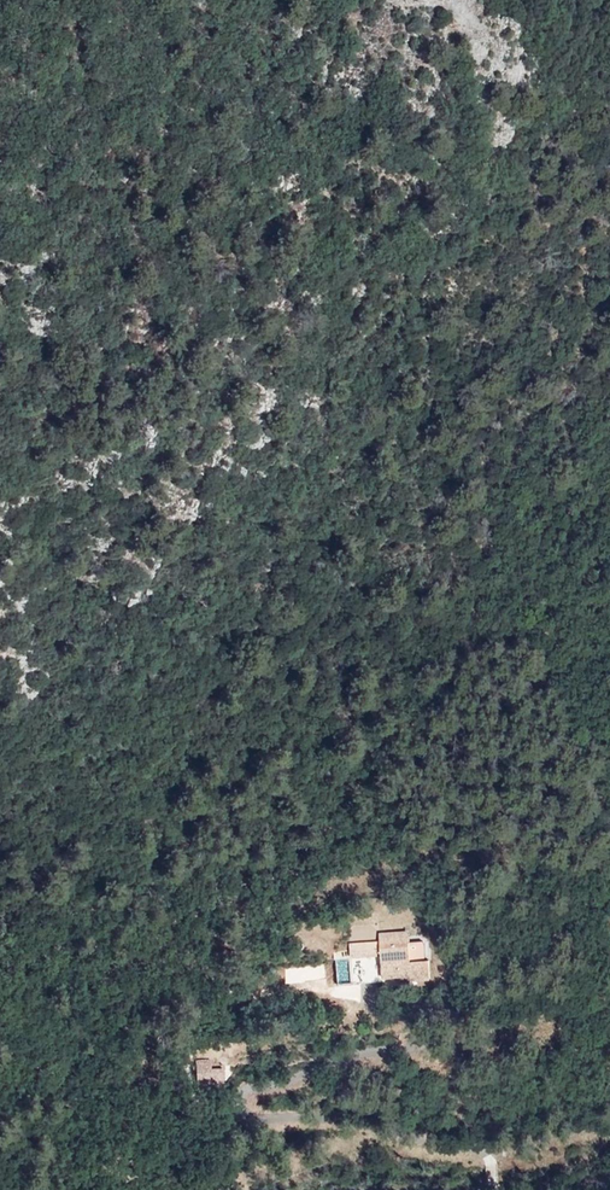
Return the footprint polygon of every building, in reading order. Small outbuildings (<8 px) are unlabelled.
[(380,942),(409,941),(409,932),(379,933),(380,939),(380,942)] [(368,979),(385,979),(385,974),(401,973),(401,977),(431,975),(431,958),(410,959),(409,941),(380,942),(380,939),(352,940),(353,980),(368,979)] [(193,1076),(222,1076),(222,1064),(209,1064),(209,1057),(193,1057),(193,1076)]
